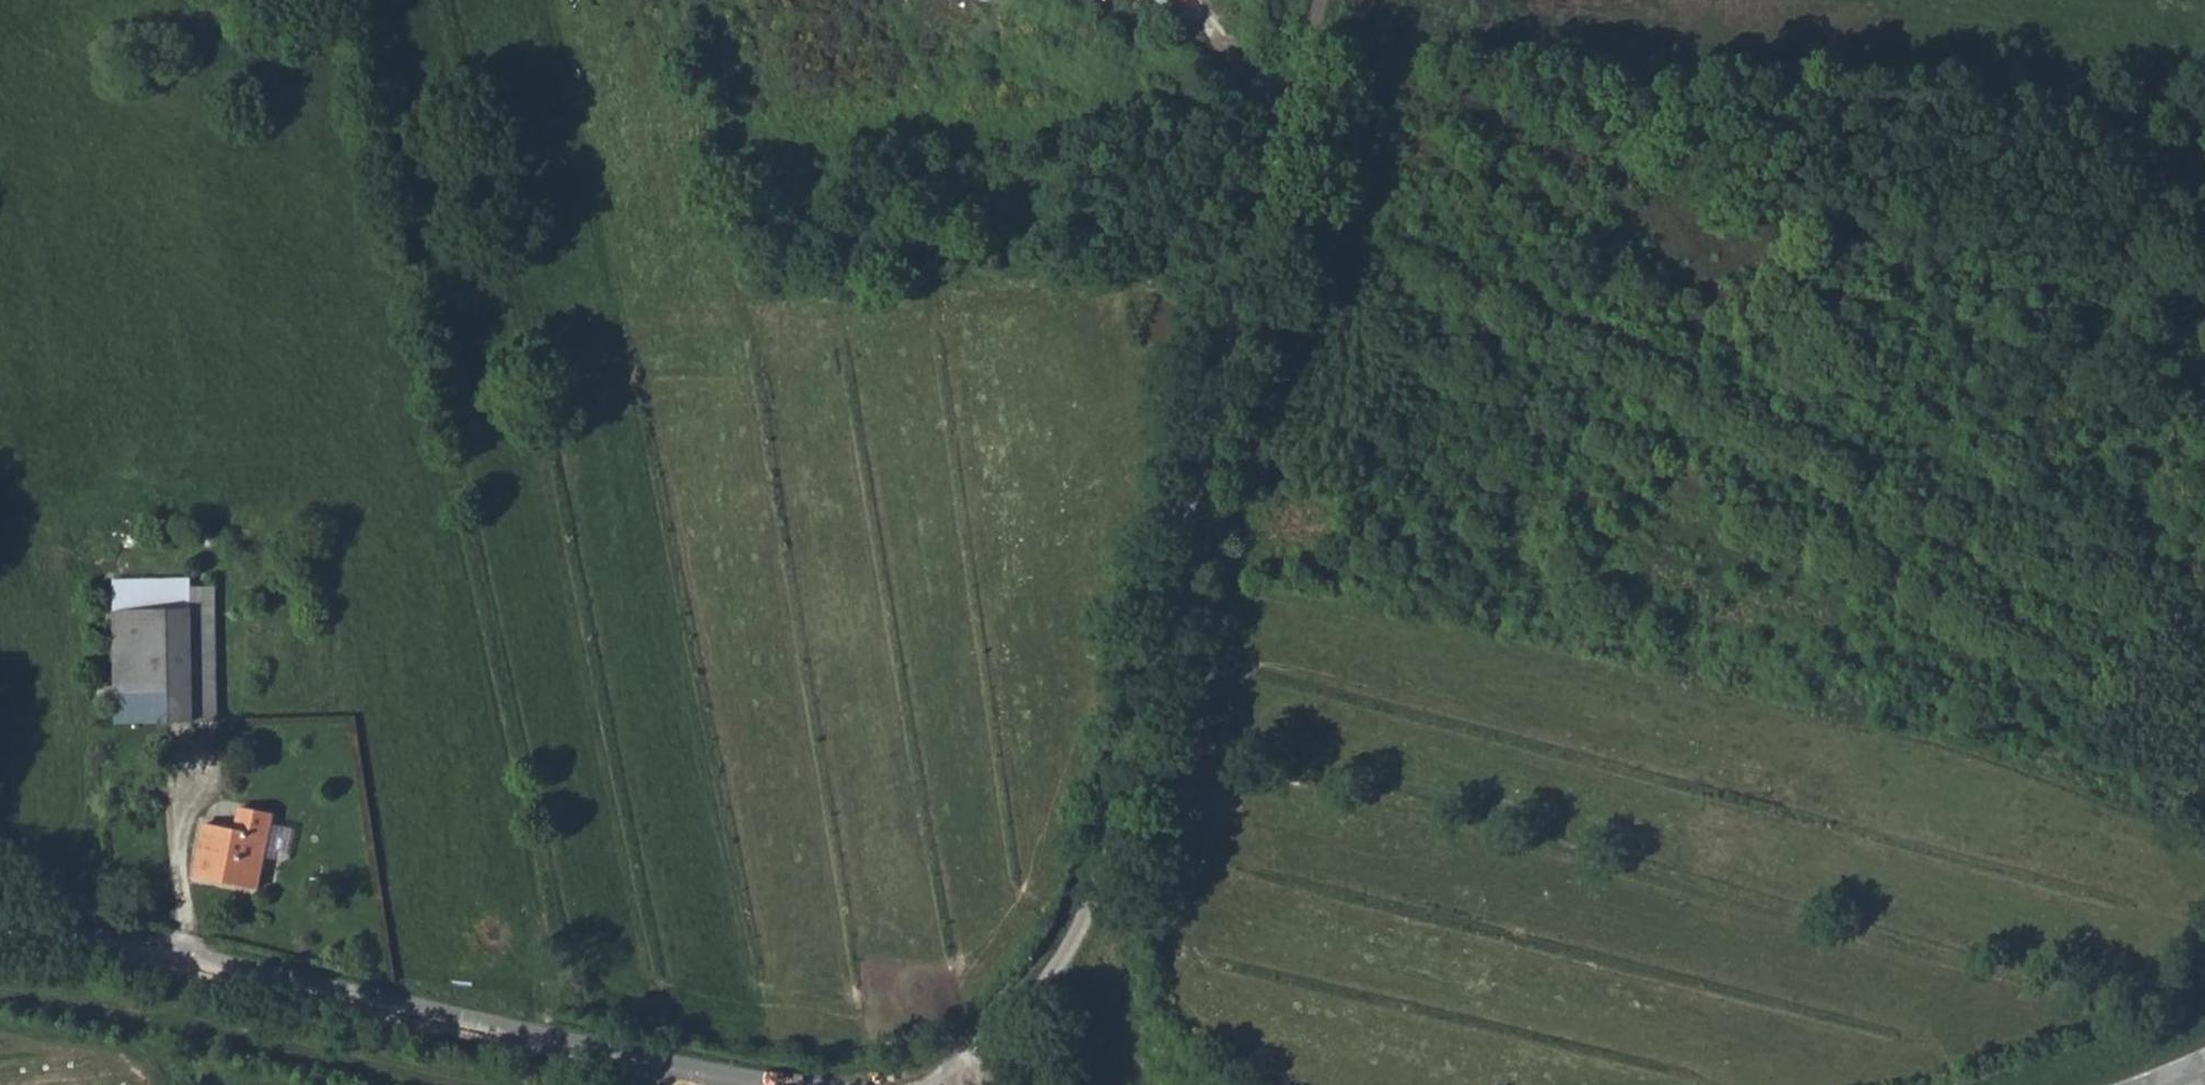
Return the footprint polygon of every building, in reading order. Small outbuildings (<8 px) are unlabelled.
[(101,626),(117,625),(117,613),(188,609),(189,590),(213,589),(212,571),(130,573),(130,589),(114,590),(113,594),(100,595),(101,626)] [(117,613),(117,625),(118,689),(103,690),(103,706),(118,706),(118,727),(215,722),(213,589),(189,590),(188,609),(117,613)] [(274,820),(274,817),(241,810),(234,835),(204,829),(192,877),(257,889),(274,820)]
